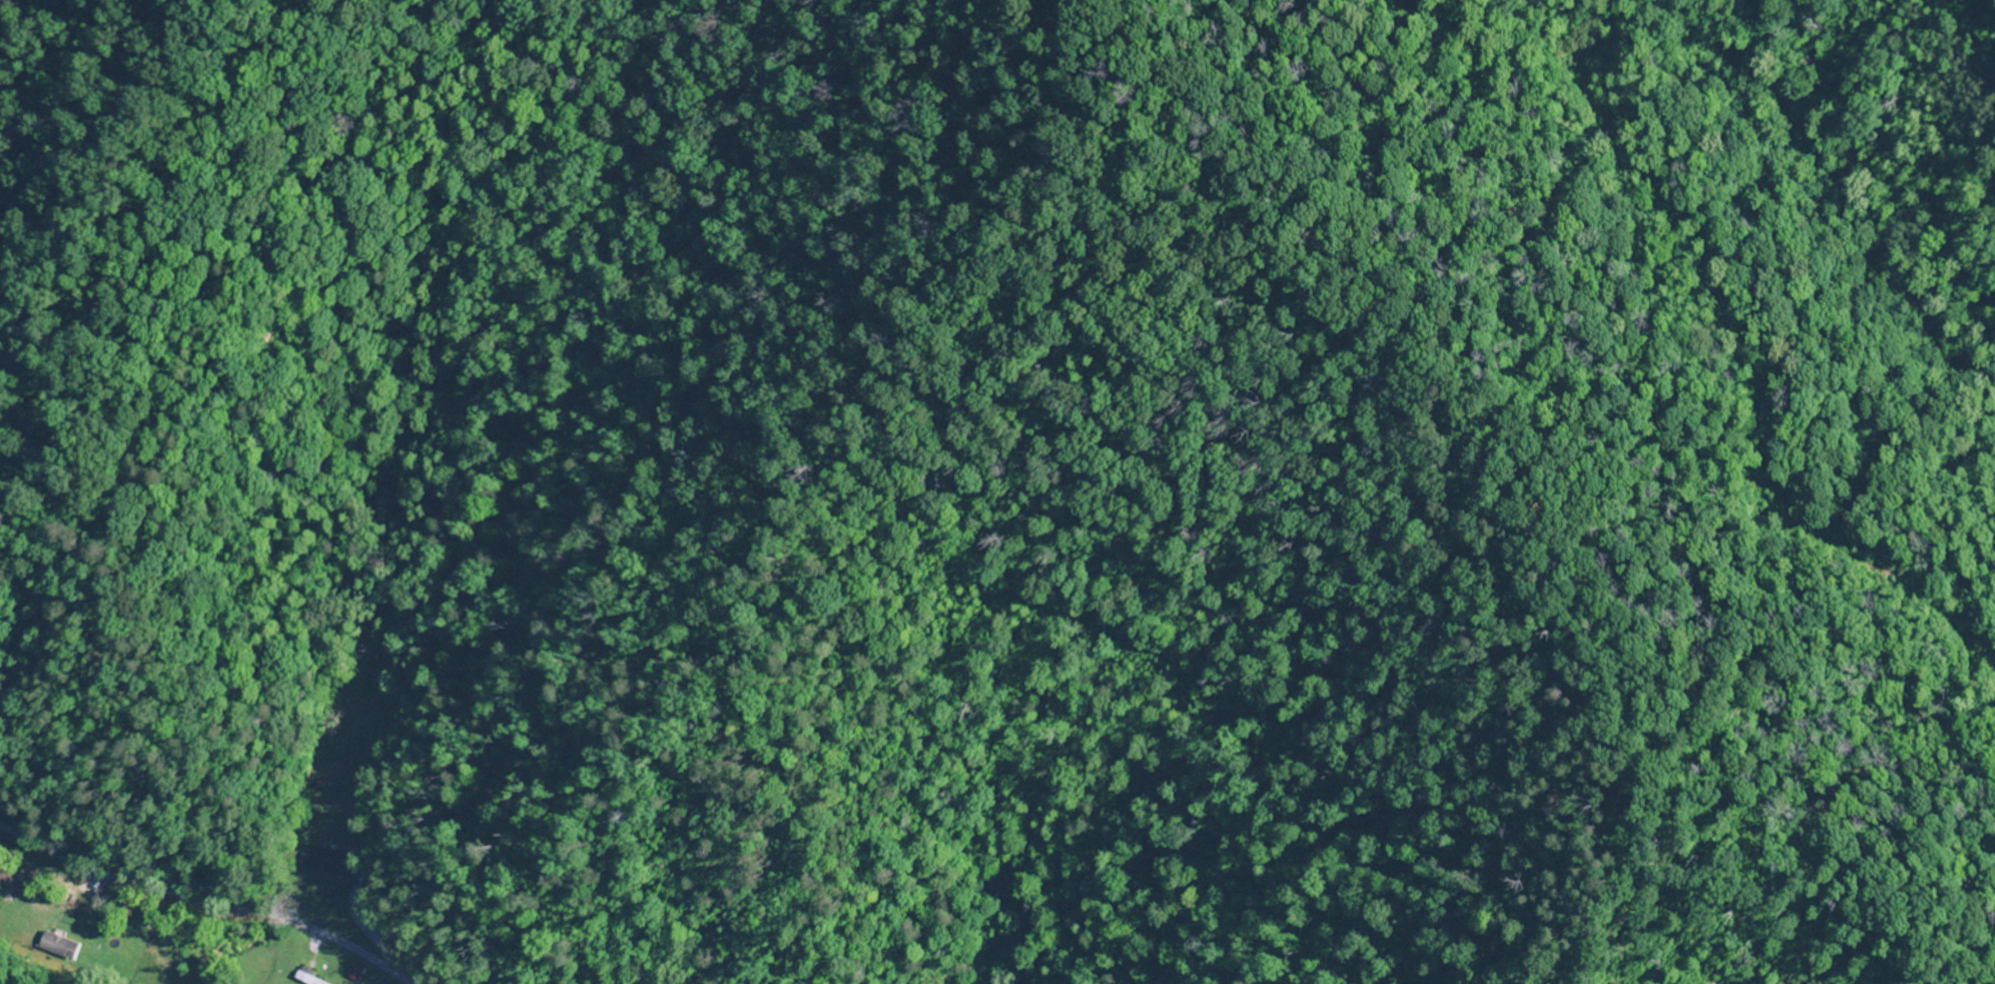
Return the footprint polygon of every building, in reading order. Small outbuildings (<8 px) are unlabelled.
[(307,965),(301,977),(314,983),(334,983),(319,977),(321,972),(307,965)]
